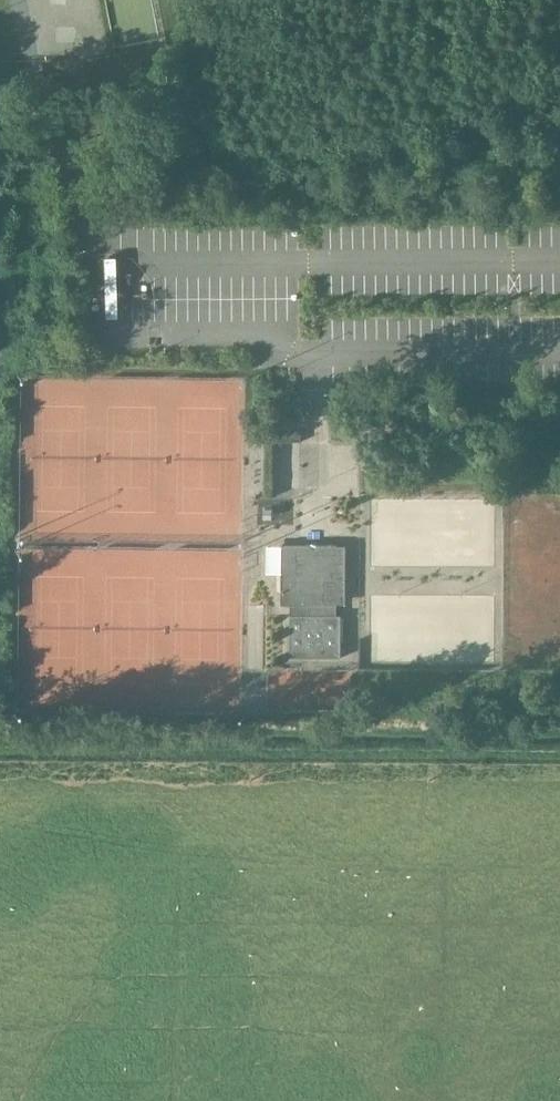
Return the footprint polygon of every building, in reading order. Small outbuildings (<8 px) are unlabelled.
[(289,658),(340,659),(340,617),(336,617),(336,603),(345,604),(345,547),(336,547),(336,546),(293,545),(293,573),(280,573),(280,606),(289,606),(289,658)]
